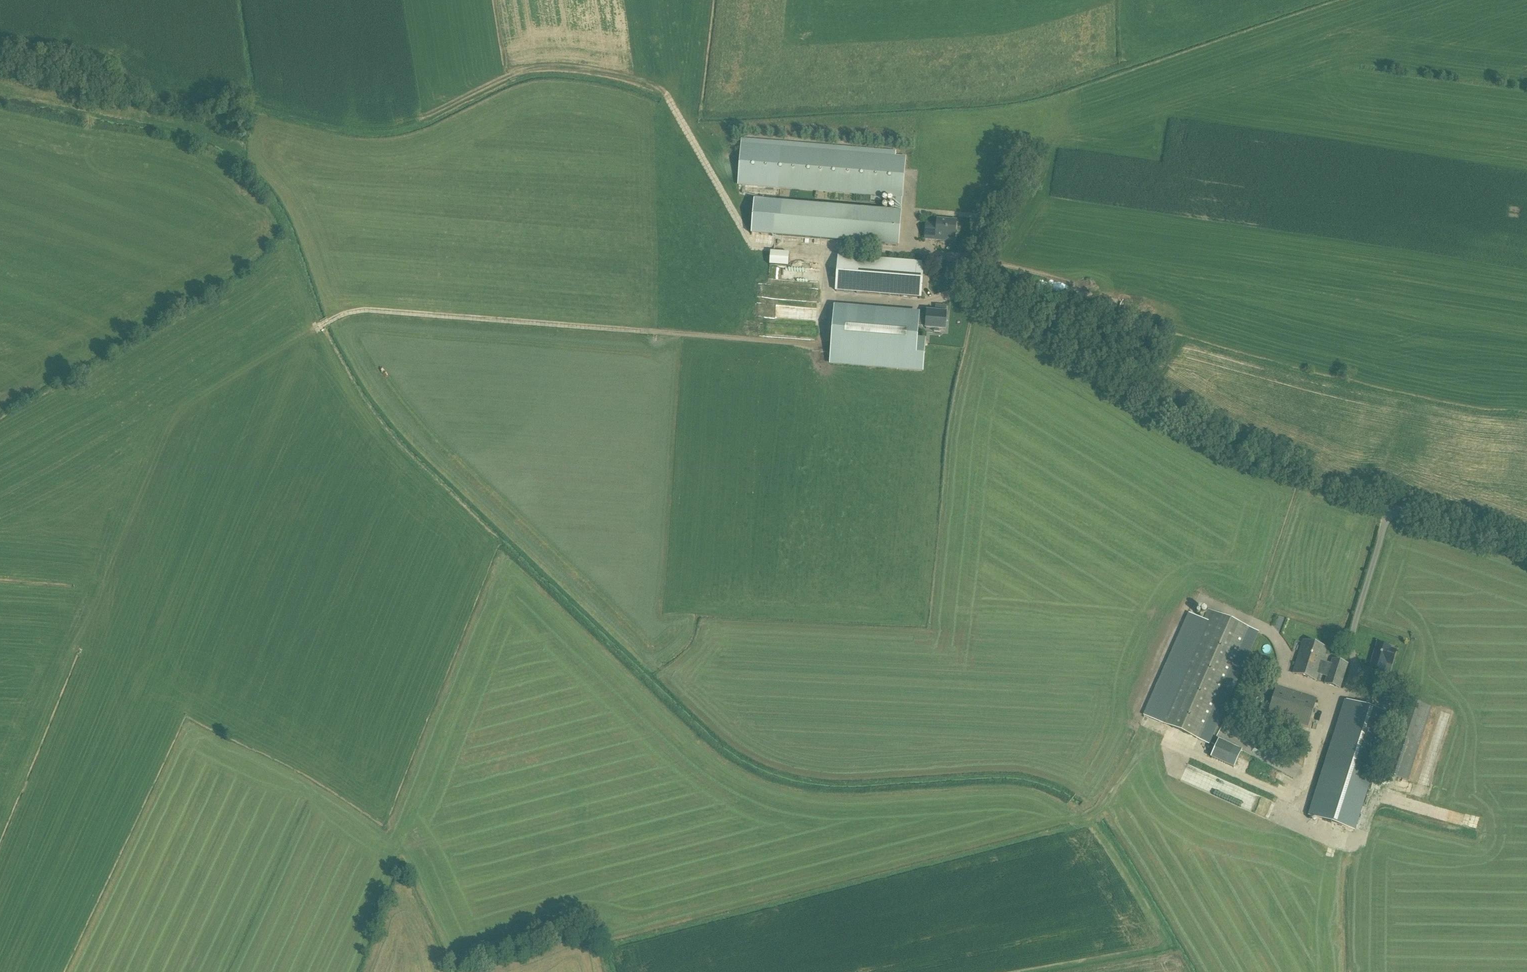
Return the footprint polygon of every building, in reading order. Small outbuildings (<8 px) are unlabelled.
[(896,197),(895,212),(901,213),(902,198),(905,158),(896,157),(896,152),(742,139),(738,185),(896,197)] [(771,235),(898,247),(901,213),(895,212),(774,203),(771,235)] [(937,225),(927,224),(925,240),(948,241),(948,239),(955,240),(956,221),(938,220),(937,225)] [(785,253),(765,253),(765,267),(775,267),(775,273),(799,273),(799,265),(785,265),(785,253)] [(801,253),(801,260),(806,260),(806,264),(818,264),(818,253),(801,253)] [(839,257),(836,292),(912,298),(914,282),(922,283),(923,263),(839,257)] [(803,283),(817,284),(818,274),(804,272),(803,283)] [(830,370),(923,378),(926,347),(917,347),(919,325),(926,326),(926,328),(932,329),(932,331),(933,332),(939,332),(940,332),(940,330),(945,330),(946,314),(945,314),(946,307),(936,306),(935,313),(927,312),(927,318),(919,318),(920,313),(835,306),(830,370)] [(1209,610),(1204,620),(1189,613),(1143,714),(1159,721),(1204,741),(1254,630),(1209,610)] [(1293,673),(1317,681),(1321,669),(1323,662),(1327,648),(1303,641),(1293,673)] [(1383,646),(1377,644),(1370,668),(1375,669),(1373,676),(1383,679),(1385,671),(1384,671),(1387,663),(1392,665),(1397,650),(1391,649),(1391,648),(1390,648),(1390,646),(1383,644),(1383,646)] [(1331,665),(1323,662),(1321,669),(1329,672),(1327,678),(1325,683),(1340,688),(1348,664),(1332,660),(1331,665)] [(1268,715),(1309,727),(1318,699),(1276,686),(1268,715)] [(1390,715),(1346,701),(1310,816),(1353,830),(1390,715)] [(1415,755),(1426,708),(1410,704),(1393,774),(1390,773),(1389,778),(1412,783),(1414,774),(1415,766),(1412,765),(1413,759),(1415,760),(1416,756),(1415,755)] [(1212,742),(1205,762),(1222,768),(1229,748),(1212,742)]
